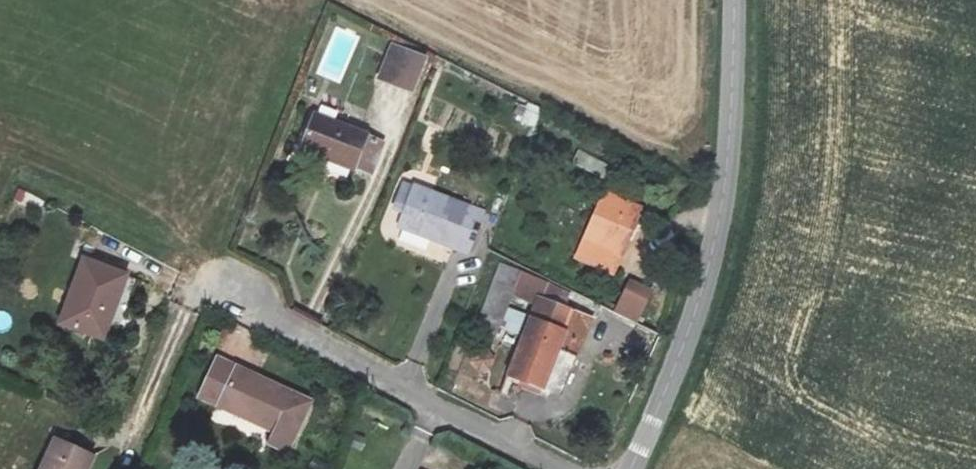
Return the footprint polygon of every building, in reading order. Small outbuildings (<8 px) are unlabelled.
[(392,45),(377,81),(410,94),(425,58),(392,45)] [(525,104),(519,123),(532,127),(538,108),(525,104)] [(314,114),(302,150),(352,168),(365,131),(314,114)] [(580,154),(574,165),(596,176),(602,165),(580,154)] [(420,184),(400,229),(473,256),(491,211),(420,184)] [(605,195),(577,257),(613,273),(641,211),(605,195)] [(60,324),(103,341),(129,274),(85,258),(60,324)] [(615,309),(635,319),(650,289),(632,280),(624,296),(622,294),(615,309)] [(539,296),(507,376),(540,389),(558,345),(576,353),(591,316),(539,296)] [(217,357),(200,392),(274,427),(266,444),(288,455),(313,402),(217,357)] [(54,444),(43,468),(91,468),(94,462),(54,444)]
